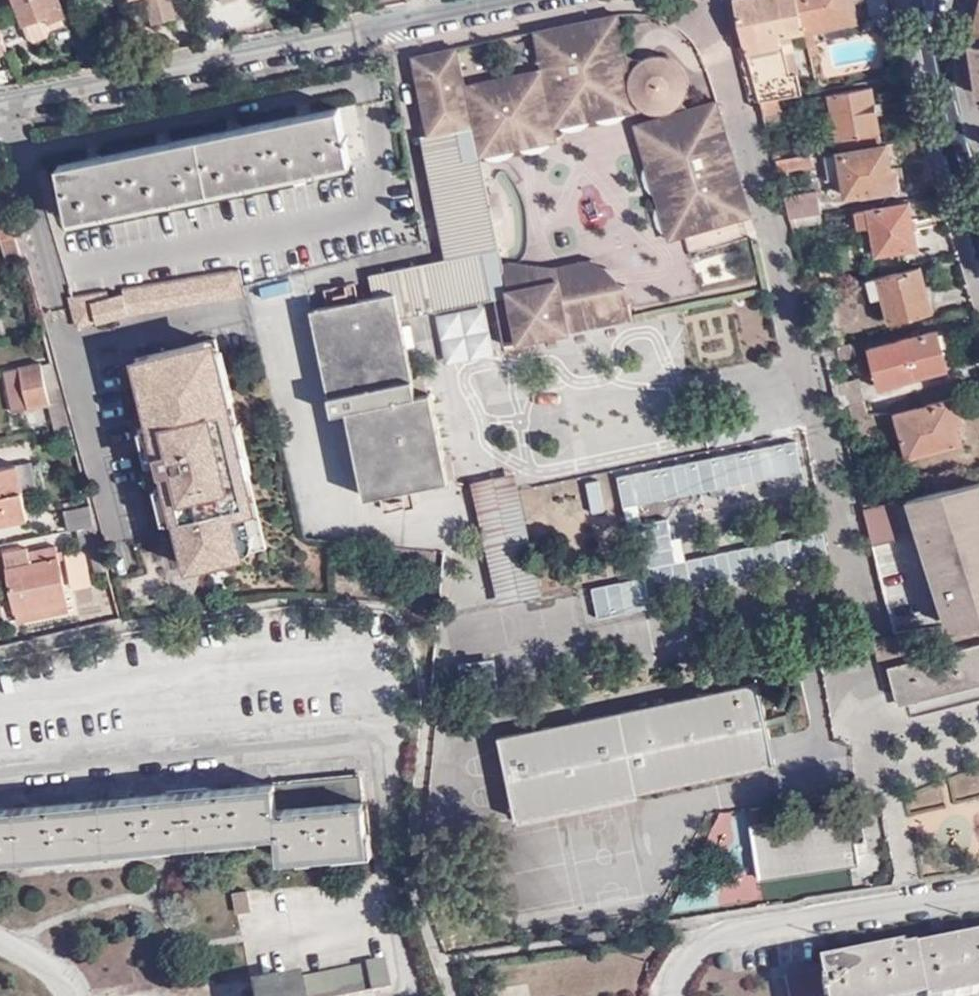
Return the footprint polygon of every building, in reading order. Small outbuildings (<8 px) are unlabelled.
[(53,22),(65,17),(59,0),(13,0),(23,25),(50,16),(53,22)] [(148,20),(172,14),(169,0),(144,0),(148,20)] [(802,95),(797,74),(786,75),(778,36),(789,34),(803,31),(802,30),(795,0),(732,0),(759,103),(778,99),(802,95)] [(802,30),(809,28),(852,18),(848,0),(795,0),(802,30)] [(685,105),(677,99),(679,98),(683,89),(685,79),(684,73),(680,65),(676,60),(671,56),(663,53),(660,53),(649,54),(645,56),(640,59),(638,58),(627,53),(626,53),(617,12),(535,28),(543,71),(524,75),(523,72),(490,78),(490,82),(465,87),(456,45),(412,53),(428,131),(422,133),(447,256),(366,272),(371,294),(310,306),(331,410),(345,408),(362,494),(446,477),(428,388),(412,391),(398,316),(494,297),(503,343),(632,317),(629,302),(566,315),(559,280),(507,290),(501,259),(480,151),(554,136),(551,122),(642,103),(643,104),(645,105),(647,106),(648,106),(650,107),(653,107),(654,107),(662,107),(665,106),(667,113),(636,122),(670,237),(750,213),(716,99),(686,108),(685,105)] [(54,25),(53,22),(50,16),(23,25),(26,37),(32,40),(38,42),(45,41),(49,37),(53,31),(54,25)] [(809,28),(802,30),(803,31),(806,45),(813,43),(809,28)] [(786,75),(797,74),(789,34),(778,36),(786,75)] [(8,51),(5,41),(0,42),(0,53),(8,51)] [(806,45),(809,55),(817,53),(814,43),(813,43),(806,45)] [(837,149),(880,142),(871,89),(828,96),(837,149)] [(781,114),(778,99),(759,103),(765,127),(774,125),(772,116),(781,114)] [(364,153),(353,100),(57,161),(68,215),(364,153)] [(765,127),(759,103),(749,104),(756,136),(767,134),(765,127)] [(782,123),(781,114),(772,116),(774,125),(782,123)] [(897,146),(885,148),(889,171),(901,168),(897,146)] [(889,171),(885,148),(821,159),(824,184),(843,180),(845,199),(893,191),(889,171)] [(774,160),(777,173),(812,166),(810,154),(774,160)] [(843,180),(824,184),(827,196),(831,201),(845,199),(843,180)] [(796,219),(820,214),(817,193),(784,198),(789,221),(796,219)] [(914,248),(907,205),(852,214),(855,230),(869,228),(874,255),(914,248)] [(789,221),(791,228),(798,226),(796,219),(789,221)] [(10,222),(0,225),(0,236),(1,236),(13,233),(10,222)] [(19,254),(13,233),(1,236),(7,257),(19,254)] [(550,264),(501,259),(507,290),(559,280),(566,315),(629,302),(625,282),(605,264),(591,256),(550,264)] [(239,294),(235,268),(118,287),(119,293),(104,298),(103,290),(68,295),(70,303),(67,304),(71,325),(91,321),(91,322),(123,313),(123,314),(239,294)] [(926,295),(919,269),(865,284),(870,301),(883,298),(889,321),(925,313),(920,297),(926,295)] [(947,370),(938,331),(869,348),(874,371),(867,374),(869,384),(877,382),(878,388),(947,370)] [(210,338),(131,357),(147,423),(155,453),(156,453),(163,481),(171,517),(172,518),(173,518),(185,566),(263,547),(244,473),(247,472),(235,423),(232,424),(210,338)] [(853,356),(850,344),(838,347),(840,358),(853,356)] [(60,395),(57,384),(41,388),(35,361),(16,365),(19,383),(5,386),(11,407),(51,397),(60,395)] [(19,383),(16,365),(1,368),(5,386),(19,383)] [(858,379),(832,385),(838,408),(865,402),(858,379)] [(68,422),(60,395),(51,397),(58,424),(68,422)] [(967,416),(961,396),(898,413),(908,456),(960,442),(955,425),(962,423),(960,418),(967,416)] [(868,416),(865,402),(850,406),(854,420),(868,416)] [(155,453),(147,423),(136,426),(145,463),(157,460),(156,453),(155,453)] [(817,486),(804,431),(536,487),(545,532),(633,515),(634,523),(817,486)] [(17,460),(23,484),(35,482),(29,457),(17,460)] [(23,484),(17,460),(0,464),(0,519),(29,512),(23,484)] [(534,595),(511,473),(473,480),(496,602),(534,595)] [(171,517),(163,481),(151,484),(160,519),(171,517)] [(901,501),(915,562),(930,558),(943,610),(978,604),(978,482),(901,501)] [(95,520),(89,498),(70,503),(75,524),(79,523),(95,520)] [(865,515),(873,545),(898,541),(890,504),(864,509),(865,515)] [(879,635),(895,634),(873,545),(865,515),(851,519),(879,635)] [(100,541),(95,520),(79,523),(84,544),(89,543),(100,541)] [(95,567),(107,564),(100,541),(89,543),(95,567)] [(18,606),(70,595),(58,544),(32,550),(31,544),(7,550),(18,606)] [(635,580),(445,616),(451,652),(642,616),(635,580)] [(71,605),(70,595),(18,606),(21,616),(71,605)] [(978,623),(978,604),(943,610),(948,627),(978,623)] [(897,695),(909,692),(911,703),(978,685),(978,645),(889,668),(897,695)] [(498,740),(509,786),(626,760),(633,793),(756,766),(750,744),(771,740),(760,683),(498,740)] [(909,692),(897,695),(899,705),(911,703),(909,692)] [(776,762),(771,740),(750,744),(756,766),(776,762)] [(626,760),(509,786),(516,820),(633,793),(626,760)] [(0,815),(0,865),(279,837),(281,861),(369,854),(362,779),(0,815)] [(858,863),(850,811),(753,826),(760,878),(858,863)] [(250,915),(248,897),(234,899),(237,918),(250,915)] [(908,954),(907,950),(826,964),(827,970),(789,975),(791,995),(968,995),(978,994),(978,943),(908,954)] [(387,965),(257,992),(258,995),(374,995),(392,992),(387,965)]
